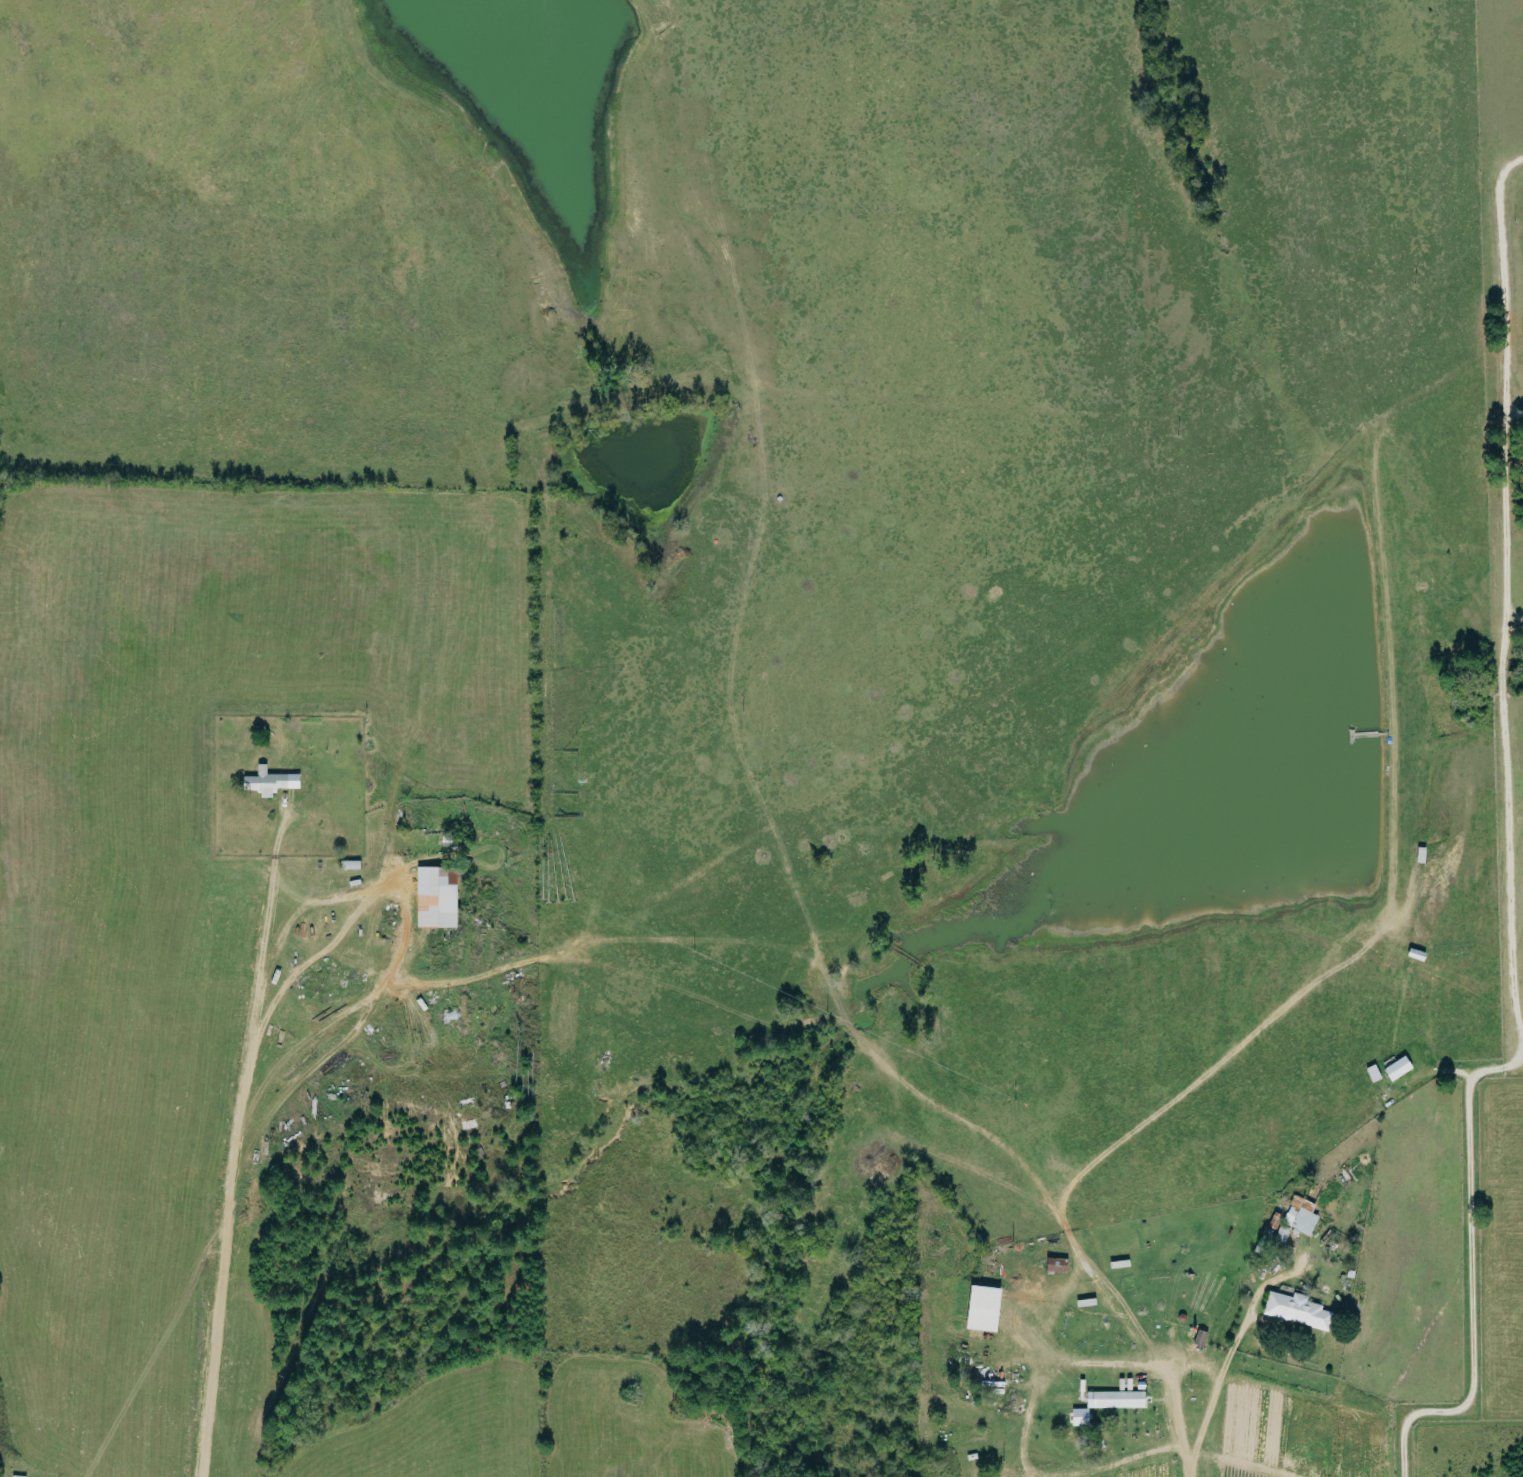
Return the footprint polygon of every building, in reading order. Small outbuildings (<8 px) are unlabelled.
[(271,774),(271,764),(261,764),(261,777),(247,777),(247,791),(265,791),(265,798),(279,798),(279,788),(304,788),(304,774),(271,774)] [(462,884),(452,884),(452,867),(422,867),(421,928),(461,928),(462,884)] [(1386,1070),(1394,1083),(1418,1069),(1409,1055),(1386,1070)] [(1313,1237),(1323,1217),(1316,1213),(1319,1206),(1298,1195),(1277,1239),(1287,1244),(1295,1228),(1313,1237)] [(1051,1272),(1071,1272),(1071,1259),(1052,1258),(1051,1272)] [(1333,1332),(1338,1313),(1327,1310),(1328,1306),(1311,1302),(1312,1296),(1298,1293),(1298,1297),(1273,1291),(1267,1316),(1333,1332)] [(1091,1393),(1091,1409),(1149,1408),(1149,1391),(1091,1393)] [(1075,1410),(1077,1427),(1094,1425),(1092,1408),(1075,1410)]
